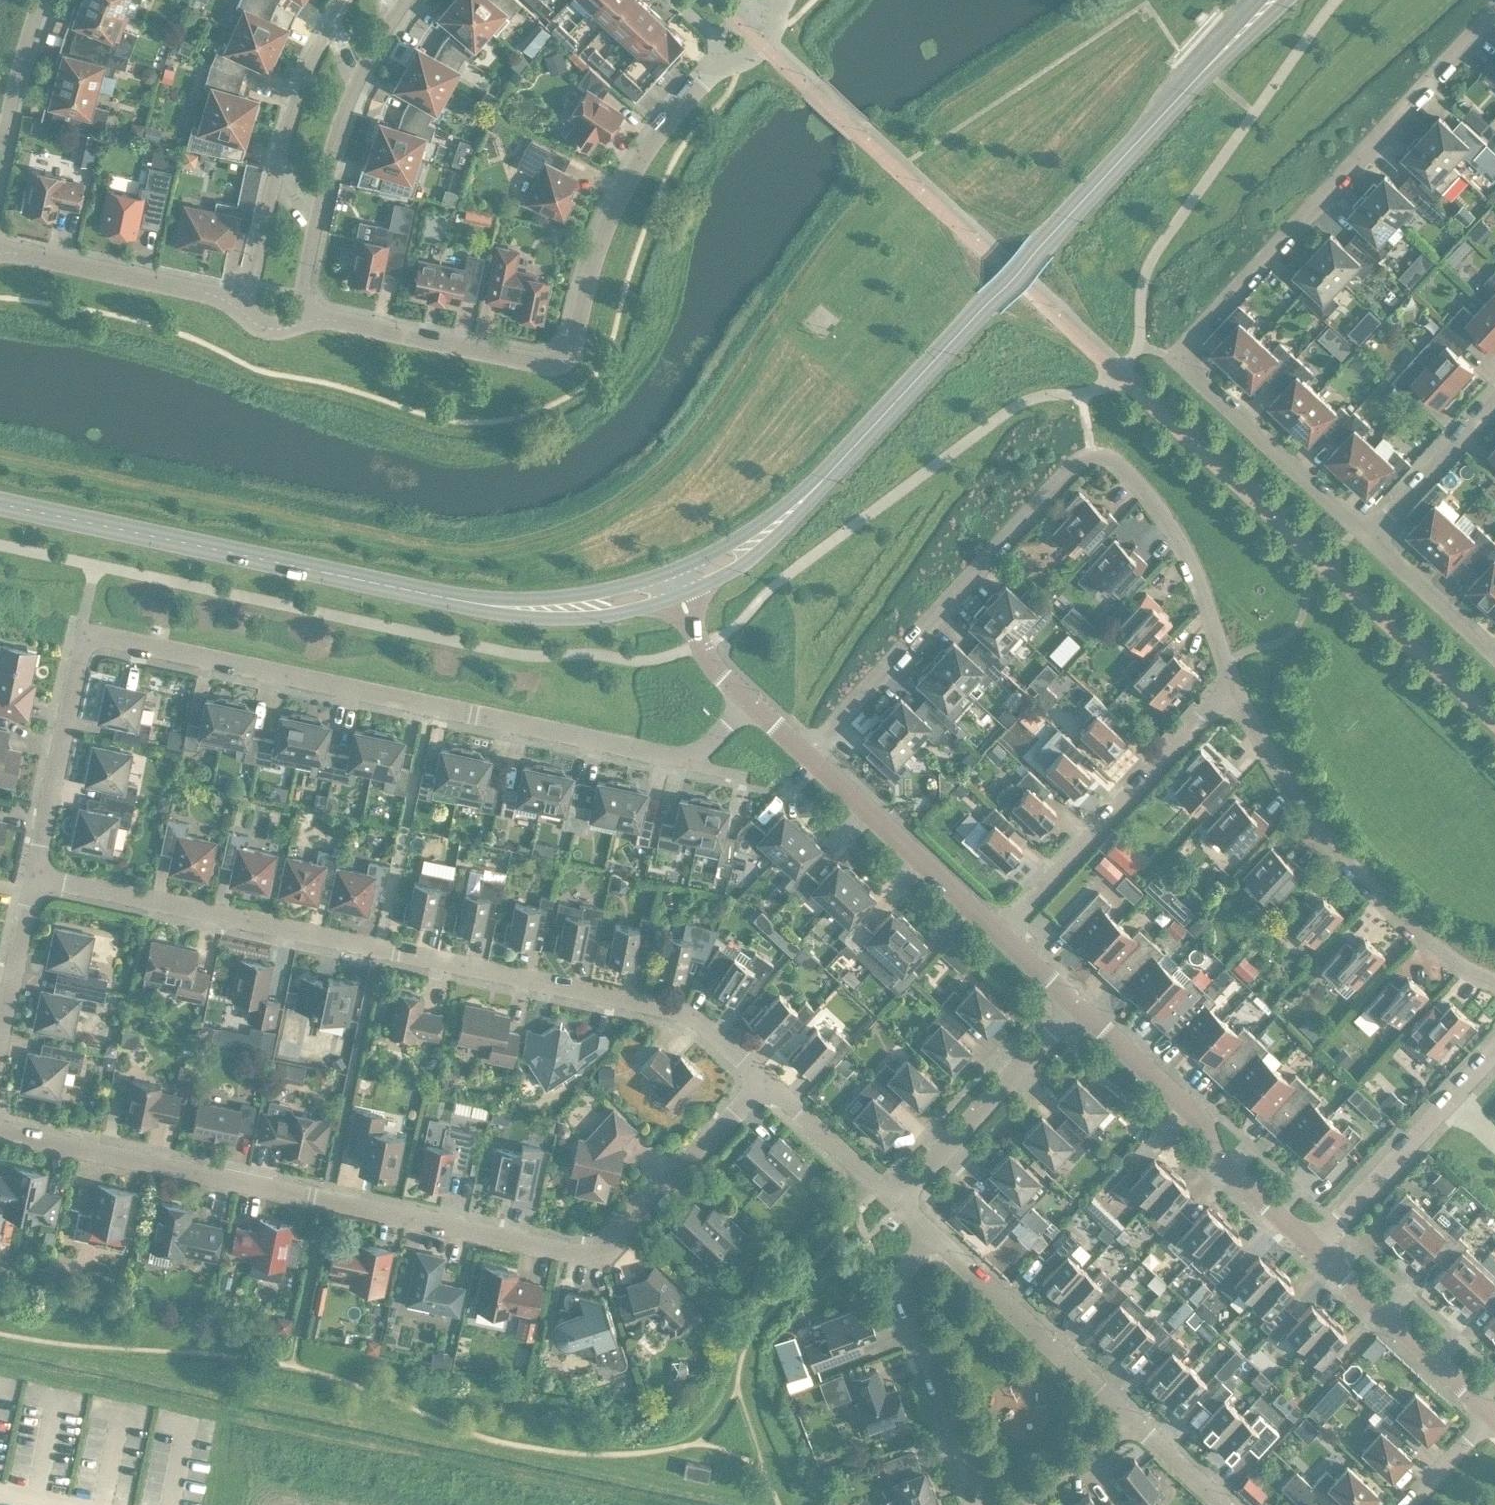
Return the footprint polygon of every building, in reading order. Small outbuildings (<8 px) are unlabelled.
[(121,13),(88,0),(81,0),(79,6),(74,4),(68,21),(94,32),(89,45),(113,53),(113,52),(127,57),(136,35),(122,30),(127,16),(121,13)] [(121,13),(126,0),(88,0),(121,13)] [(234,29),(275,48),(284,29),(288,31),(288,29),(268,20),(276,4),(269,0),(239,0),(235,7),(243,11),(234,29)] [(441,42),(464,57),(463,58),(470,63),(481,50),(475,44),(488,29),(455,0),(453,0),(440,15),(437,13),(436,14),(453,28),(441,42)] [(488,29),(501,13),(508,19),(521,4),(517,0),(455,0),(488,29)] [(533,7),(543,16),(550,9),(541,0),(539,0),(533,7)] [(590,9),(598,0),(581,0),(590,9)] [(590,9),(606,23),(628,0),(598,0),(590,9)] [(649,8),(641,0),(638,0),(638,1),(637,0),(628,0),(606,23),(622,38),(649,8)] [(649,8),(622,38),(638,53),(664,25),(658,19),(660,18),(649,8)] [(537,23),(527,35),(540,46),(550,35),(537,23)] [(561,41),(568,33),(557,24),(550,31),(561,41)] [(664,25),(638,53),(654,68),(662,60),(667,64),(666,65),(667,66),(680,52),(679,51),(678,52),(674,47),(680,40),(664,25)] [(209,65),(242,77),(250,61),(270,70),(277,53),(274,51),(275,48),(234,29),(226,48),(218,45),(209,65)] [(161,30),(158,42),(170,45),(173,34),(161,30)] [(609,53),(615,37),(599,31),(593,47),(609,53)] [(568,33),(561,41),(571,50),(578,43),(568,33)] [(193,45),(182,40),(177,50),(188,55),(193,45)] [(463,58),(464,57),(441,42),(433,57),(413,46),(404,63),(408,64),(406,68),(445,90),(463,58)] [(58,70),(55,78),(96,89),(100,73),(111,76),(114,67),(124,69),(127,57),(113,52),(113,53),(89,45),(85,58),(58,51),(53,69),(58,70)] [(597,65),(603,58),(593,48),(586,56),(597,65)] [(560,51),(543,57),(548,70),(564,64),(560,51)] [(603,58),(597,65),(607,75),(614,67),(603,58)] [(1483,76),(1493,84),(1494,82),(1494,63),(1483,76)] [(211,89),(205,109),(248,121),(254,101),(258,102),(258,101),(237,95),(242,77),(209,65),(203,87),(211,89)] [(600,99),(609,86),(588,66),(576,84),(586,91),(568,116),(576,122),(566,136),(588,151),(598,136),(603,141),(622,114),(600,99)] [(150,67),(149,67),(147,67),(146,68),(145,68),(144,69),(143,70),(142,71),(141,72),(141,74),(141,75),(141,76),(141,78),(142,79),(143,80),(144,81),(145,82),(146,82),(147,83),(149,83),(150,83),(151,82),(153,82),(154,81),(155,80),(156,79),(156,78),(157,76),(157,75),(157,74),(156,72),(156,71),(155,70),(154,69),(153,68),(151,68),(150,67)] [(164,67),(160,81),(171,84),(175,70),(164,67)] [(427,123),(427,122),(445,90),(406,68),(396,86),(392,84),(391,86),(411,96),(402,112),(427,123)] [(621,71),(612,80),(635,101),(644,92),(621,71)] [(91,106),(96,89),(55,78),(53,87),(48,86),(43,103),(71,111),(67,124),(102,131),(107,110),(91,106)] [(247,125),(248,121),(205,109),(199,128),(192,126),(185,148),(220,156),(225,138),(246,144),(251,126),(247,125)] [(427,122),(427,123),(402,112),(397,128),(376,122),(370,140),(374,141),(372,144),(415,158),(422,139),(429,141),(435,125),(427,122)] [(492,117),(486,128),(496,133),(502,122),(492,117)] [(1421,136),(1450,164),(1462,151),(1471,160),(1486,143),(1464,123),(1455,132),(1439,117),(1421,136)] [(131,122),(128,136),(142,139),(145,125),(131,122)] [(1494,131),(1494,128),(1489,123),(1480,132),(1488,139),(1494,131)] [(145,126),(142,139),(158,142),(161,129),(145,126)] [(1450,164),(1421,136),(1402,156),(1414,166),(1405,176),(1428,198),(1432,202),(1441,192),(1442,193),(1460,173),(1459,172),(1450,164)] [(554,152),(529,139),(516,166),(537,177),(524,202),(546,213),(547,210),(562,218),(572,199),(566,196),(575,178),(548,164),(554,152)] [(415,158),(372,144),(366,164),(362,163),(362,165),(383,171),(377,189),(412,196),(417,180),(409,178),(415,158)] [(150,164),(173,169),(176,154),(153,149),(150,164)] [(75,153),(72,163),(90,166),(92,156),(75,153)] [(183,153),(181,166),(194,169),(197,156),(183,153)] [(254,203),(262,165),(245,162),(237,200),(254,203)] [(145,187),(140,186),(138,197),(107,191),(99,229),(109,231),(108,235),(111,239),(119,241),(123,238),(124,234),(134,236),(137,222),(158,227),(170,172),(149,168),(145,187)] [(62,177),(32,170),(23,213),(53,219),(57,202),(64,204),(64,206),(78,209),(83,185),(62,180),(62,177)] [(1428,198),(1405,176),(1396,186),(1384,175),(1366,195),(1396,223),(1414,203),(1430,218),(1439,208),(1432,202),(1428,198)] [(441,201),(454,204),(457,193),(444,189),(441,201)] [(1378,260),(1393,243),(1384,235),(1396,223),(1366,195),(1348,215),(1365,230),(1356,240),(1378,260)] [(203,237),(231,243),(239,205),(215,201),(213,212),(184,205),(175,245),(200,250),(203,237)] [(466,211),(464,223),(489,228),(492,216),(466,211)] [(1469,211),(1460,220),(1466,226),(1475,216),(1469,211)] [(1449,218),(1443,225),(1449,231),(1456,225),(1449,218)] [(371,241),(356,238),(347,281),(379,288),(385,256),(400,259),(406,232),(374,225),(371,241)] [(1378,260),(1356,240),(1347,249),(1330,234),(1312,254),(1342,281),(1353,269),(1362,277),(1369,270),(1372,273),(1381,263),(1378,260)] [(497,247),(486,300),(514,306),(512,316),(540,322),(546,297),(548,295),(550,288),(548,285),(549,282),(534,278),(535,275),(513,270),(517,252),(497,247)] [(1464,258),(1454,249),(1445,259),(1454,268),(1464,258)] [(1342,281),(1312,254),(1294,273),(1310,289),(1301,298),(1323,319),(1339,302),(1330,294),(1342,281)] [(482,258),(468,255),(465,270),(419,260),(412,293),(427,296),(427,298),(443,301),(443,299),(458,302),(464,277),(478,280),(482,258)] [(1411,263),(1399,277),(1410,287),(1422,274),(1411,263)] [(1485,281),(1494,291),(1494,270),(1485,281)] [(1484,304),(1494,314),(1494,291),(1484,304)] [(1302,311),(1308,304),(1301,298),(1295,305),(1302,311)] [(1216,362),(1228,373),(1259,340),(1246,328),(1254,319),(1238,304),(1218,326),(1227,335),(1211,351),(1219,359),(1216,362)] [(1484,304),(1473,315),(1463,305),(1446,323),(1464,340),(1474,329),(1493,347),(1494,344),(1494,314),(1484,304)] [(1359,344),(1381,320),(1369,309),(1347,333),(1359,344)] [(1464,340),(1446,323),(1419,352),(1456,387),(1457,385),(1462,389),(1474,376),(1470,372),(1473,368),(1454,351),(1464,340)] [(1317,338),(1325,345),(1336,333),(1328,326),(1317,338)] [(1259,340),(1228,373),(1239,383),(1242,380),(1251,388),(1266,371),(1275,379),(1296,357),(1279,342),(1271,351),(1259,340)] [(1454,389),(1456,387),(1419,352),(1392,382),(1410,399),(1420,388),(1439,405),(1441,402),(1446,406),(1458,393),(1454,389)] [(1296,357),(1275,379),(1284,388),(1269,405),(1277,412),(1274,415),(1286,426),(1316,393),(1304,381),(1312,373),(1296,357)] [(1388,364),(1382,370),(1391,379),(1397,373),(1388,364)] [(1316,393),(1286,426),(1297,437),(1300,434),(1308,441),(1324,424),(1333,433),(1350,414),(1340,406),(1336,411),(1316,393)] [(1427,419),(1414,407),(1406,417),(1419,428),(1427,419)] [(1343,480),(1374,446),(1361,435),(1370,426),(1353,411),(1350,414),(1333,433),(1342,441),(1327,458),(1335,466),(1332,469),(1343,480)] [(1374,446),(1343,480),(1355,490),(1358,487),(1366,495),(1381,478),(1391,486),(1411,464),(1395,449),(1387,458),(1374,446)] [(1413,507),(1423,516),(1407,533),(1415,541),(1412,544),(1424,554),(1455,521),(1435,503),(1447,491),(1437,481),(1413,507)] [(1104,516),(1078,492),(1063,509),(1070,515),(1052,534),(1072,552),(1079,545),(1088,553),(1117,521),(1108,512),(1104,516)] [(1472,562),(1493,540),(1463,513),(1455,521),(1424,554),(1436,565),(1439,562),(1447,569),(1462,553),(1472,562)] [(1149,532),(1135,548),(1143,555),(1157,540),(1149,532)] [(1114,540),(1085,571),(1106,590),(1109,586),(1117,593),(1145,563),(1135,554),(1132,557),(1114,540)] [(1484,610),(1494,597),(1494,542),(1493,540),(1472,562),(1482,572),(1467,588),(1475,596),(1472,599),(1484,610)] [(987,605),(1016,632),(1028,620),(1037,628),(1052,612),(1030,592),(1022,601),(1005,585),(987,605)] [(1154,602),(1145,593),(1117,623),(1124,630),(1121,634),(1141,654),(1170,622),(1151,605),(1154,602)] [(1484,610),(1494,620),(1494,597),(1484,610)] [(999,669),(1014,653),(1005,645),(1016,632),(987,605),(968,624),(985,640),(977,649),(999,669)] [(1177,650),(1167,641),(1131,680),(1160,707),(1177,688),(1184,695),(1199,678),(1173,654),(1177,650)] [(999,669),(977,649),(969,657),(952,642),(934,661),(964,689),(976,676),(985,685),(991,678),(994,681),(1003,672),(999,669)] [(30,719),(38,681),(29,680),(35,653),(1,645),(0,649),(0,712),(30,719)] [(964,689),(934,661),(916,681),(933,697),(925,705),(946,726),(961,710),(952,702),(964,689)] [(138,721),(144,691),(105,683),(97,722),(118,727),(116,739),(145,745),(150,723),(138,721)] [(1082,728),(1076,734),(1107,763),(1119,750),(1120,747),(1119,743),(1123,739),(1105,723),(1113,714),(1092,694),(1083,704),(1091,712),(1083,721),(1082,724),(1082,728)] [(213,701),(206,699),(200,725),(187,722),(182,747),(195,750),(197,741),(220,746),(221,740),(222,740),(231,699),(219,697),(213,701)] [(1017,723),(1032,714),(1021,697),(1006,706),(1017,723)] [(946,726),(925,705),(916,714),(900,698),(881,718),(911,746),(923,733),(932,741),(946,726)] [(243,702),(231,699),(222,740),(235,742),(235,758),(256,763),(261,738),(249,735),(254,709),(247,708),(243,702)] [(261,738),(256,763),(269,766),(270,761),(294,766),(305,715),(293,712),(287,716),(280,715),(274,741),(261,738)] [(330,778),(331,774),(336,754),(323,751),(328,725),(321,723),(317,718),(305,715),(294,766),(309,769),(309,774),(330,778)] [(900,758),(911,746),(881,718),(863,738),(880,753),(872,762),(894,782),(908,767),(900,758)] [(336,754),(331,774),(330,778),(352,783),(358,768),(371,771),(379,731),(367,728),(362,732),(354,730),(349,757),(336,754)] [(3,750),(7,731),(0,730),(0,783),(12,785),(18,757),(4,754),(3,750)] [(391,733),(379,731),(371,771),(384,774),(383,790),(405,794),(410,769),(397,767),(402,740),(395,739),(391,733)] [(1061,751),(1042,771),(1073,799),(1085,787),(1086,783),(1085,779),(1089,776),(1071,759),(1079,750),(1061,733),(1052,742),(1061,751)] [(103,801),(132,807),(137,786),(125,784),(131,754),(92,746),(84,785),(105,789),(103,801)] [(433,784),(457,789),(466,749),(454,746),(448,750),(440,748),(435,775),(422,772),(416,797),(430,799),(433,784)] [(466,749),(457,789),(454,802),(478,807),(478,810),(491,812),(496,788),(483,785),(489,759),(481,757),(478,751),(466,749)] [(1226,775),(1200,751),(1184,768),(1191,774),(1174,793),(1194,811),(1201,804),(1210,812),(1239,781),(1229,772),(1226,775)] [(536,806),(539,807),(548,766),(536,764),(530,767),(523,766),(517,792),(504,789),(499,814),(512,817),(513,813),(533,818),(536,806)] [(560,769),(548,766),(539,807),(563,812),(560,827),(573,830),(579,805),(566,802),(571,776),(564,774),(560,769)] [(1013,785),(1011,783),(997,798),(1009,810),(1010,809),(1039,836),(1051,823),(1052,820),(1051,816),(1055,813),(1037,796),(1045,787),(1027,770),(1013,785)] [(590,817),(614,822),(622,782),(610,779),(605,783),(597,781),(591,808),(579,805),(573,830),(587,833),(590,817)] [(634,784),(622,782),(614,822),(638,827),(634,843),(648,845),(653,821),(640,818),(645,792),(638,790),(634,784)] [(285,801),(288,788),(271,784),(268,797),(285,801)] [(683,837),(696,840),(705,799),(693,797),(687,800),(679,799),(674,825),(661,822),(656,847),(677,851),(683,837)] [(730,863),(733,849),(735,838),(722,835),(728,809),(720,807),(717,802),(705,799),(696,840),(720,845),(717,860),(730,863)] [(1254,817),(1235,800),(1206,831),(1227,850),(1230,846),(1238,853),(1266,823),(1257,814),(1254,817)] [(128,828),(132,807),(103,801),(101,812),(79,808),(71,847),(110,855),(116,826),(128,828)] [(960,840),(977,855),(981,850),(1005,873),(1017,860),(1018,857),(1017,853),(1021,849),(1003,833),(1011,824),(993,807),(978,823),(977,821),(960,840)] [(766,848),(776,857),(804,827),(795,818),(788,819),(782,813),(764,833),(750,819),(736,833),(735,838),(733,849),(747,852),(753,857),(766,848)] [(188,824),(167,820),(160,849),(172,851),(168,873),(207,881),(215,842),(185,836),(188,824)] [(783,885),(792,893),(809,875),(801,867),(819,847),(813,842),(813,835),(804,827),(776,857),(794,874),(783,885)] [(221,861),(233,864),(228,885),(267,894),(276,855),(246,848),(248,837),(227,832),(221,861)] [(1128,853),(1132,848),(1120,837),(1106,852),(1130,874),(1140,864),(1128,853)] [(1263,898),(1266,894),(1274,901),(1302,871),(1292,862),(1289,865),(1271,847),(1242,879),(1263,898)] [(321,883),(332,885),(336,867),(339,856),(318,851),(315,863),(285,857),(277,896),(316,904),(321,883)] [(365,874),(336,867),(332,885),(328,906),(367,915),(371,893),(383,896),(389,866),(368,862),(365,874)] [(792,893),(801,902),(812,890),(830,907),(858,876),(849,868),(842,868),(836,863),(818,883),(809,875),(792,893)] [(1136,881),(1148,889),(1157,874),(1145,866),(1136,881)] [(393,920),(429,928),(435,900),(447,902),(452,877),(420,871),(417,882),(414,882),(409,902),(406,902),(402,921),(394,919),(393,920)] [(867,885),(858,876),(830,907),(848,923),(837,935),(846,943),(863,924),(854,916),(873,897),(867,891),(867,885)] [(444,930),(443,931),(479,938),(485,910),(497,913),(503,882),(481,877),(479,891),(473,890),(470,890),(467,893),(464,892),(460,913),(456,912),(452,931),(444,930)] [(1091,952),(1117,924),(1103,911),(1110,904),(1097,892),(1058,934),(1073,948),(1081,943),(1091,952)] [(494,941),(529,949),(535,921),(547,923),(553,898),(540,896),(538,907),(514,903),(510,923),(506,923),(502,942),(494,940),(494,941)] [(1322,897),(1311,909),(1302,900),(1277,927),(1294,942),(1301,935),(1312,946),(1341,915),(1322,897)] [(544,951),(544,952),(580,959),(585,931),(598,934),(603,909),(581,904),(581,907),(558,902),(554,921),(563,923),(560,934),(557,933),(553,953),(544,951)] [(883,956),(911,926),(902,918),(896,918),(890,913),(872,932),(863,924),(846,943),(855,951),(853,954),(870,970),(883,956)] [(595,961),(594,963),(630,970),(636,942),(648,944),(653,920),(641,917),(638,929),(615,924),(610,945),(607,944),(603,963),(595,961)] [(646,972),(646,973),(681,981),(688,953),(706,957),(717,930),(685,922),(681,938),(667,935),(662,955),(659,954),(654,974),(646,972)] [(1111,983),(1150,941),(1137,929),(1131,937),(1117,924),(1091,952),(1101,961),(1096,969),(1111,983)] [(920,934),(911,926),(883,956),(901,973),(891,984),(900,993),(917,974),(908,966),(926,946),(921,941),(920,934)] [(104,991),(104,990),(106,979),(97,977),(98,968),(87,965),(93,935),(54,927),(46,966),(67,971),(65,983),(104,991)] [(1364,938),(1353,950),(1344,942),(1319,968),(1336,983),(1343,976),(1354,987),(1383,956),(1364,938)] [(197,950),(151,941),(141,989),(150,991),(159,987),(161,980),(177,983),(174,995),(201,1001),(207,973),(193,970),(197,950)] [(1143,1001),(1169,973),(1156,960),(1163,953),(1150,941),(1111,983),(1126,997),(1134,992),(1143,1001)] [(941,954),(944,957),(954,947),(950,943),(941,954)] [(754,953),(745,966),(718,947),(706,966),(718,974),(707,989),(700,985),(700,986),(730,1006),(746,982),(756,989),(772,965),(754,953)] [(232,999),(247,1002),(250,1007),(248,1020),(273,1025),(278,1001),(264,998),(270,966),(240,960),(232,999)] [(1163,1032),(1202,990),(1190,978),(1183,985),(1169,973),(1143,1001),(1153,1009),(1149,1018),(1163,1032)] [(319,1017),(346,1023),(354,984),(327,978),(326,983),(301,977),(297,996),(294,999),(302,1012),(306,1010),(320,1013),(319,1017)] [(1363,1007),(1379,1023),(1386,1015),(1398,1026),(1426,995),(1407,977),(1396,989),(1387,981),(1363,1007)] [(104,991),(65,983),(62,995),(41,990),(32,1029),(71,1038),(78,1008),(94,1011),(96,1003),(103,1004),(105,991),(104,990),(104,991)] [(942,1009),(960,1026),(968,1017),(985,1033),(1004,1013),(974,985),(962,998),(953,990),(938,1006),(942,1009)] [(1196,1049),(1222,1021),(1208,1009),(1215,1001),(1202,990),(1163,1032),(1178,1045),(1186,1040),(1196,1049)] [(420,1010),(423,998),(395,992),(386,1033),(414,1039),(415,1035),(437,1039),(442,1015),(420,1010)] [(741,1017),(767,1042),(787,1021),(796,1029),(813,1010),(804,1002),(796,1011),(778,994),(764,1010),(761,1008),(748,1022),(742,1016),(741,1017)] [(1351,997),(1338,1011),(1355,1026),(1367,1012),(1351,997)] [(1461,1045),(1476,1028),(1449,1004),(1442,1012),(1433,1003),(1409,1029),(1418,1037),(1417,1039),(1437,1057),(1454,1038),(1461,1045)] [(466,1007),(464,1007),(457,1040),(490,1047),(487,1059),(511,1064),(518,1034),(505,1031),(508,1016),(481,1010),(479,1008),(469,1006),(466,1007)] [(942,1009),(934,1018),(939,1023),(921,1043),(951,1070),(969,1050),(952,1035),(960,1026),(942,1009)] [(1216,1080),(1255,1038),(1242,1026),(1235,1034),(1222,1021),(1196,1049),(1205,1058),(1201,1067),(1216,1080)] [(521,1060),(528,1061),(546,1088),(553,1089),(580,1072),(582,1061),(585,1062),(593,1057),(606,1040),(603,1036),(592,1034),(580,1041),(571,1040),(563,1028),(554,1026),(539,1035),(529,1033),(529,1031),(527,1031),(521,1060)] [(779,1051),(778,1052),(805,1077),(825,1055),(834,1064),(851,1045),(835,1030),(827,1039),(816,1029),(802,1045),(799,1043),(786,1057),(779,1051)] [(1387,1054),(1405,1070),(1421,1051),(1403,1036),(1387,1054)] [(1255,1038),(1216,1080),(1230,1094),(1238,1089),(1248,1098),(1274,1070),(1261,1057),(1267,1050),(1255,1038)] [(83,1051),(52,1045),(49,1056),(28,1052),(19,1091),(58,1099),(65,1069),(79,1072),(83,1051)] [(658,1048),(640,1067),(656,1082),(653,1086),(677,1108),(692,1092),(689,1090),(701,1076),(680,1057),(674,1063),(658,1048)] [(844,1058),(835,1067),(847,1078),(855,1069),(844,1058)] [(871,1079),(893,1099),(901,1091),(917,1106),(936,1086),(906,1058),(895,1071),(886,1063),(871,1079)] [(1268,1129),(1307,1087),(1294,1075),(1288,1082),(1274,1070),(1248,1098),(1258,1107),(1253,1115),(1268,1129)] [(885,1108),(893,1099),(871,1079),(856,1095),(865,1103),(853,1116),(883,1144),(901,1123),(885,1108)] [(1088,1144),(1091,1148),(1100,1138),(1097,1135),(1102,1128),(1093,1120),(1106,1107),(1076,1079),(1057,1099),(1074,1115),(1066,1124),(1088,1144)] [(131,1080),(126,1101),(129,1102),(126,1120),(151,1125),(153,1117),(174,1122),(180,1096),(158,1092),(159,1086),(131,1080)] [(1301,1146),(1327,1118),(1313,1106),(1320,1098),(1307,1087),(1268,1129),(1283,1142),(1291,1137),(1301,1146)] [(239,1111),(198,1102),(191,1133),(233,1142),(236,1129),(250,1132),(255,1107),(240,1104),(239,1111)] [(577,1193),(603,1199),(607,1181),(614,1182),(619,1163),(614,1161),(617,1148),(634,1129),(613,1110),(585,1140),(578,1139),(571,1172),(582,1175),(577,1193)] [(382,1116),(355,1111),(346,1155),(361,1158),(358,1169),(393,1176),(401,1137),(379,1132),(382,1116)] [(321,1125),(317,1124),(318,1119),(289,1112),(288,1118),(264,1113),(259,1139),(282,1144),(280,1152),(310,1158),(313,1144),(317,1144),(321,1142),(323,1140),(325,1136),(325,1132),(323,1128),(321,1125)] [(1088,1144),(1066,1124),(1058,1132),(1041,1117),(1023,1137),(1053,1165),(1064,1152),(1073,1160),(1088,1144)] [(1327,1118),(1301,1146),(1310,1155),(1306,1164),(1321,1178),(1360,1136),(1347,1124),(1340,1131),(1327,1118)] [(444,1187),(447,1170),(464,1173),(473,1132),(444,1126),(440,1146),(426,1143),(418,1181),(444,1187)] [(1130,1134),(1115,1150),(1122,1156),(1137,1141),(1130,1134)] [(789,1181),(806,1162),(777,1136),(768,1146),(757,1136),(735,1159),(763,1186),(756,1193),(769,1205),(790,1183),(789,1181)] [(511,1192),(510,1200),(529,1205),(541,1149),(521,1145),(520,1153),(496,1148),(488,1187),(511,1192)] [(1037,1234),(1048,1222),(1030,1206),(1034,1202),(1026,1193),(1038,1180),(1008,1153),(989,1173),(1006,1188),(998,1197),(1020,1217),(1037,1234)] [(1131,1206),(1145,1203),(1174,1172),(1164,1163),(1161,1162),(1157,1163),(1153,1160),(1137,1177),(1128,1169),(1111,1187),(1131,1206)] [(14,1219),(15,1216),(35,1220),(52,1223),(57,1200),(43,1197),(41,1193),(45,1174),(13,1167),(11,1179),(0,1177),(0,1199),(6,1201),(4,1213),(6,1217),(14,1219)] [(1174,1172),(1145,1203),(1155,1212),(1147,1221),(1163,1236),(1180,1218),(1171,1209),(1188,1192),(1184,1188),(1185,1184),(1183,1181),(1174,1172)] [(73,1237),(87,1240),(90,1229),(121,1235),(130,1192),(97,1185),(91,1215),(78,1213),(73,1237)] [(1020,1217),(998,1197),(990,1206),(973,1190),(955,1210),(963,1218),(961,1223),(963,1227),(966,1231),(971,1232),(976,1230),(985,1238),(997,1225),(1005,1233),(1020,1217)] [(1396,1252),(1430,1216),(1405,1193),(1389,1210),(1397,1218),(1382,1234),(1389,1241),(1390,1243),(1393,1248),(1396,1252)] [(215,1260),(222,1228),(196,1223),(195,1225),(187,1223),(190,1209),(160,1202),(153,1232),(151,1232),(148,1248),(180,1255),(181,1253),(215,1260)] [(728,1253),(746,1234),(714,1204),(704,1214),(693,1204),(671,1228),(708,1261),(721,1247),(728,1253)] [(1166,1244),(1187,1263),(1226,1221),(1217,1212),(1213,1211),(1209,1211),(1206,1208),(1189,1226),(1180,1218),(1163,1236),(1168,1241),(1166,1244)] [(1076,1231),(1088,1228),(1085,1212),(1072,1215),(1076,1231)] [(1455,1239),(1430,1216),(1396,1252),(1401,1255),(1406,1258),(1408,1258),(1415,1265),(1430,1248),(1439,1256),(1455,1239)] [(282,1267),(283,1263),(296,1265),(300,1242),(288,1240),(291,1226),(259,1219),(256,1234),(250,1232),(251,1230),(236,1227),(231,1252),(252,1256),(251,1260),(282,1267)] [(1226,1221),(1187,1263),(1187,1264),(1190,1261),(1216,1285),(1233,1266),(1224,1258),(1240,1240),(1237,1237),(1237,1233),(1236,1229),(1226,1221)] [(1479,1243),(1494,1260),(1494,1229),(1479,1243)] [(1045,1292),(1054,1301),(1083,1270),(1080,1267),(1080,1263),(1079,1260),(1070,1252),(1079,1241),(1069,1232),(1048,1255),(1057,1264),(1040,1281),(1044,1285),(1044,1289),(1045,1292)] [(1455,1239),(1439,1256),(1447,1264),(1432,1281),(1439,1287),(1440,1289),(1443,1294),(1446,1298),(1480,1262),(1464,1248),(1467,1245),(1457,1236),(1455,1239)] [(349,1286),(381,1293),(390,1251),(368,1246),(367,1250),(335,1244),(329,1270),(352,1275),(349,1286)] [(1475,1257),(1493,1273),(1494,1271),(1494,1262),(1482,1249),(1475,1257)] [(417,1252),(406,1303),(457,1314),(462,1288),(437,1283),(442,1258),(417,1252)] [(1233,1266),(1216,1285),(1242,1309),(1250,1300),(1279,1269),(1269,1260),(1266,1259),(1262,1260),(1258,1257),(1242,1274),(1233,1266)] [(1480,1262),(1446,1298),(1451,1301),(1456,1304),(1458,1305),(1465,1311),(1480,1295),(1489,1303),(1494,1296),(1494,1276),(1480,1262)] [(517,1273),(484,1266),(475,1308),(508,1315),(509,1309),(534,1315),(540,1285),(515,1280),(517,1273)] [(692,1304),(654,1269),(648,1276),(647,1276),(649,1282),(642,1284),(642,1282),(626,1287),(628,1294),(616,1298),(625,1328),(639,1324),(636,1314),(643,1312),(642,1310),(655,1306),(662,1313),(658,1318),(661,1320),(662,1319),(670,1326),(667,1329),(668,1330),(669,1328),(669,1336),(680,1339),(698,1320),(687,1309),(692,1304)] [(1279,1269),(1250,1300),(1253,1303),(1253,1307),(1254,1310),(1263,1318),(1258,1324),(1268,1333),(1285,1315),(1276,1306),(1292,1289),(1289,1285),(1289,1281),(1288,1278),(1279,1269)] [(1100,1286),(1083,1270),(1054,1301),(1064,1310),(1067,1311),(1071,1310),(1075,1313),(1091,1296),(1100,1304),(1117,1285),(1108,1277),(1100,1286)] [(1097,1341),(1107,1349),(1135,1318),(1136,1319),(1144,1310),(1117,1285),(1100,1304),(1109,1312),(1093,1330),(1096,1333),(1096,1337),(1097,1341)] [(563,1299),(563,1300),(563,1302),(563,1303),(564,1304),(564,1306),(565,1307),(567,1307),(568,1308),(569,1309),(568,1316),(560,1318),(558,1319),(556,1321),(555,1323),(553,1325),(552,1327),(552,1330),(552,1332),(552,1335),(553,1337),(554,1339),(556,1341),(558,1343),(560,1344),(563,1345),(563,1347),(561,1347),(561,1348),(579,1352),(580,1350),(593,1346),(599,1364),(621,1370),(623,1370),(624,1369),(626,1368),(627,1367),(627,1365),(627,1364),(621,1346),(617,1347),(614,1338),(616,1337),(610,1317),(608,1318),(602,1299),(573,1293),(571,1292),(570,1292),(569,1293),(567,1293),(566,1294),(565,1295),(564,1296),(563,1297),(563,1299)] [(875,1333),(864,1305),(821,1321),(827,1337),(804,1345),(813,1370),(847,1357),(843,1345),(875,1333)] [(1268,1333),(1265,1336),(1274,1344),(1285,1333),(1302,1348),(1331,1318),(1321,1309),(1318,1308),(1314,1308),(1310,1305),(1294,1323),(1285,1315),(1268,1333)] [(263,1325),(278,1328),(281,1315),(266,1312),(263,1325)] [(1490,1337),(1493,1341),(1494,1343),(1494,1313),(1482,1327),(1489,1334),(1490,1337)] [(1153,1352),(1170,1334),(1154,1320),(1146,1328),(1136,1319),(1135,1318),(1107,1349),(1116,1358),(1120,1359),(1124,1359),(1127,1362),(1144,1344),(1153,1352)] [(1331,1318),(1302,1348),(1319,1364),(1311,1373),(1320,1382),(1338,1363),(1328,1355),(1345,1337),(1341,1334),(1342,1330),(1340,1326),(1331,1318)] [(1186,1349),(1170,1334),(1153,1352),(1161,1361),(1145,1378),(1148,1382),(1148,1386),(1150,1389),(1159,1398),(1188,1367),(1178,1358),(1186,1349)] [(779,1381),(794,1380),(792,1367),(777,1369),(779,1381)] [(1196,1393),(1205,1401),(1222,1382),(1213,1374),(1205,1383),(1188,1367),(1159,1398),(1169,1407),(1172,1408),(1176,1407),(1180,1410),(1196,1393)] [(865,1432),(906,1417),(895,1389),(884,1393),(875,1370),(852,1378),(860,1402),(854,1404),(865,1432)] [(1367,1374),(1352,1389),(1362,1399),(1377,1383),(1367,1374)] [(1211,1446),(1240,1415),(1223,1400),(1231,1391),(1222,1382),(1205,1401),(1214,1409),(1197,1427),(1201,1430),(1201,1434),(1202,1438),(1211,1446)] [(1382,1417),(1400,1434),(1408,1425),(1425,1441),(1444,1421),(1414,1393),(1402,1406),(1377,1383),(1362,1399),(1382,1417)] [(1293,1410),(1282,1421),(1294,1434),(1305,1424),(1293,1410)] [(1240,1415),(1211,1446),(1221,1455),(1224,1456),(1228,1456),(1232,1459),(1248,1441),(1260,1452),(1277,1434),(1259,1416),(1250,1425),(1240,1415)] [(1382,1417),(1375,1425),(1370,1421),(1363,1428),(1373,1438),(1361,1451),(1391,1478),(1409,1458),(1392,1443),(1400,1434),(1382,1417)] [(922,1471),(906,1477),(906,1476),(901,1477),(894,1458),(883,1462),(889,1479),(892,1478),(898,1494),(885,1499),(887,1504),(934,1504),(922,1471)] [(1115,1474),(1130,1493),(1121,1501),(1124,1504),(1154,1504),(1147,1496),(1157,1488),(1154,1484),(1157,1481),(1148,1470),(1144,1473),(1133,1459),(1115,1474)] [(709,1467),(685,1461),(682,1475),(706,1481),(709,1467)] [(1311,1486),(1311,1487),(1330,1504),(1335,1504),(1341,1498),(1348,1504),(1366,1504),(1376,1494),(1346,1466),(1334,1479),(1325,1471),(1311,1486)] [(1224,1482),(1240,1498),(1252,1485),(1236,1469),(1224,1482)] [(1311,1486),(1295,1472),(1280,1488),(1299,1504),(1330,1504),(1311,1487),(1311,1486)] [(1087,1495),(1072,1504),(1094,1504),(1087,1495)]
